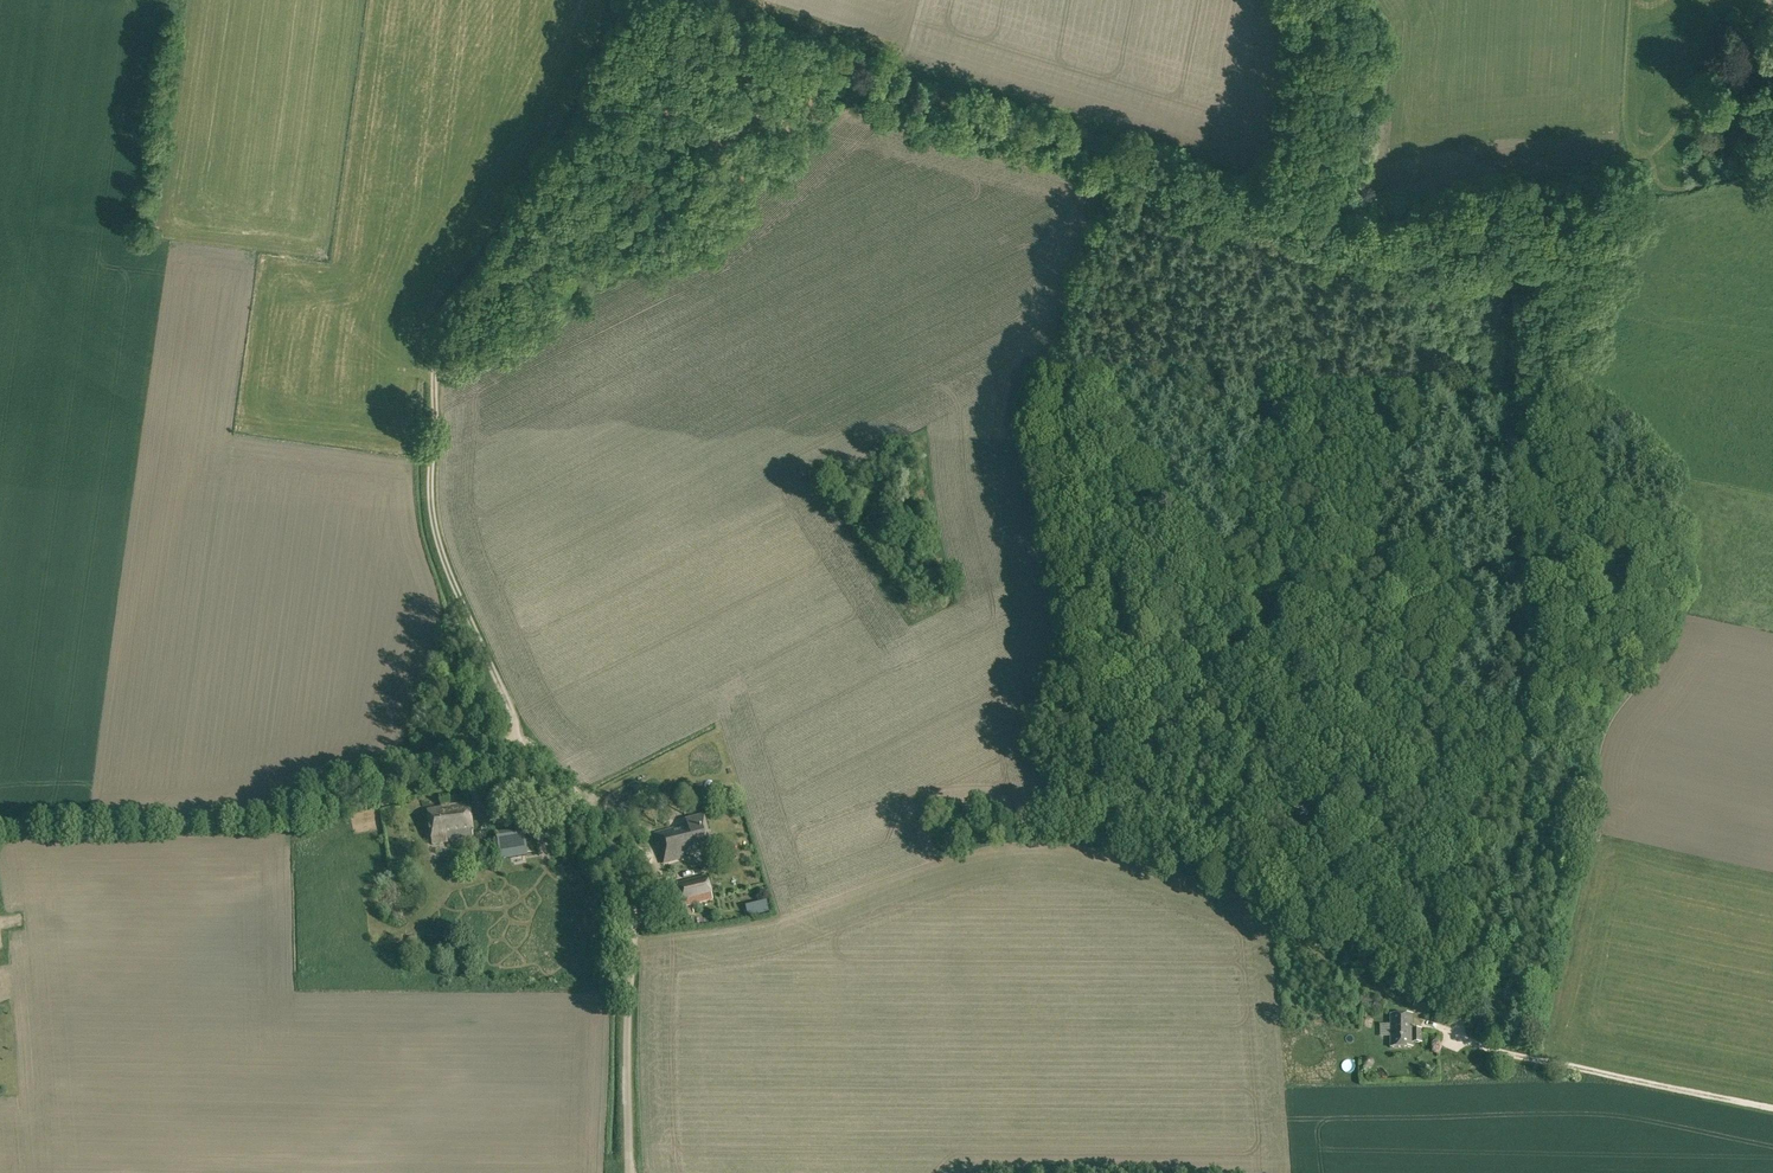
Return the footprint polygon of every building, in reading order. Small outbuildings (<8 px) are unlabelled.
[(427,811),(432,844),(447,842),(447,840),(473,836),(468,803),(449,806),(448,795),(439,796),(441,809),(427,811)] [(655,834),(663,864),(691,856),(690,853),(711,847),(703,816),(686,820),(687,825),(655,834)] [(495,836),(499,860),(528,855),(523,830),(495,836)] [(676,884),(682,907),(713,899),(707,876),(676,884)] [(767,902),(745,908),(747,916),(769,911),(767,902)] [(407,943),(408,955),(419,954),(418,942),(407,943)] [(1412,1007),(1428,1014),(1434,999),(1419,993),(1412,1007)] [(1374,1007),(1383,1011),(1385,1004),(1377,1000),(1377,999),(1363,994),(1361,999),(1375,1005),(1374,1007)] [(1391,1015),(1391,1047),(1413,1047),(1413,1043),(1422,1043),(1422,1030),(1413,1030),(1413,1015),(1391,1015)]
